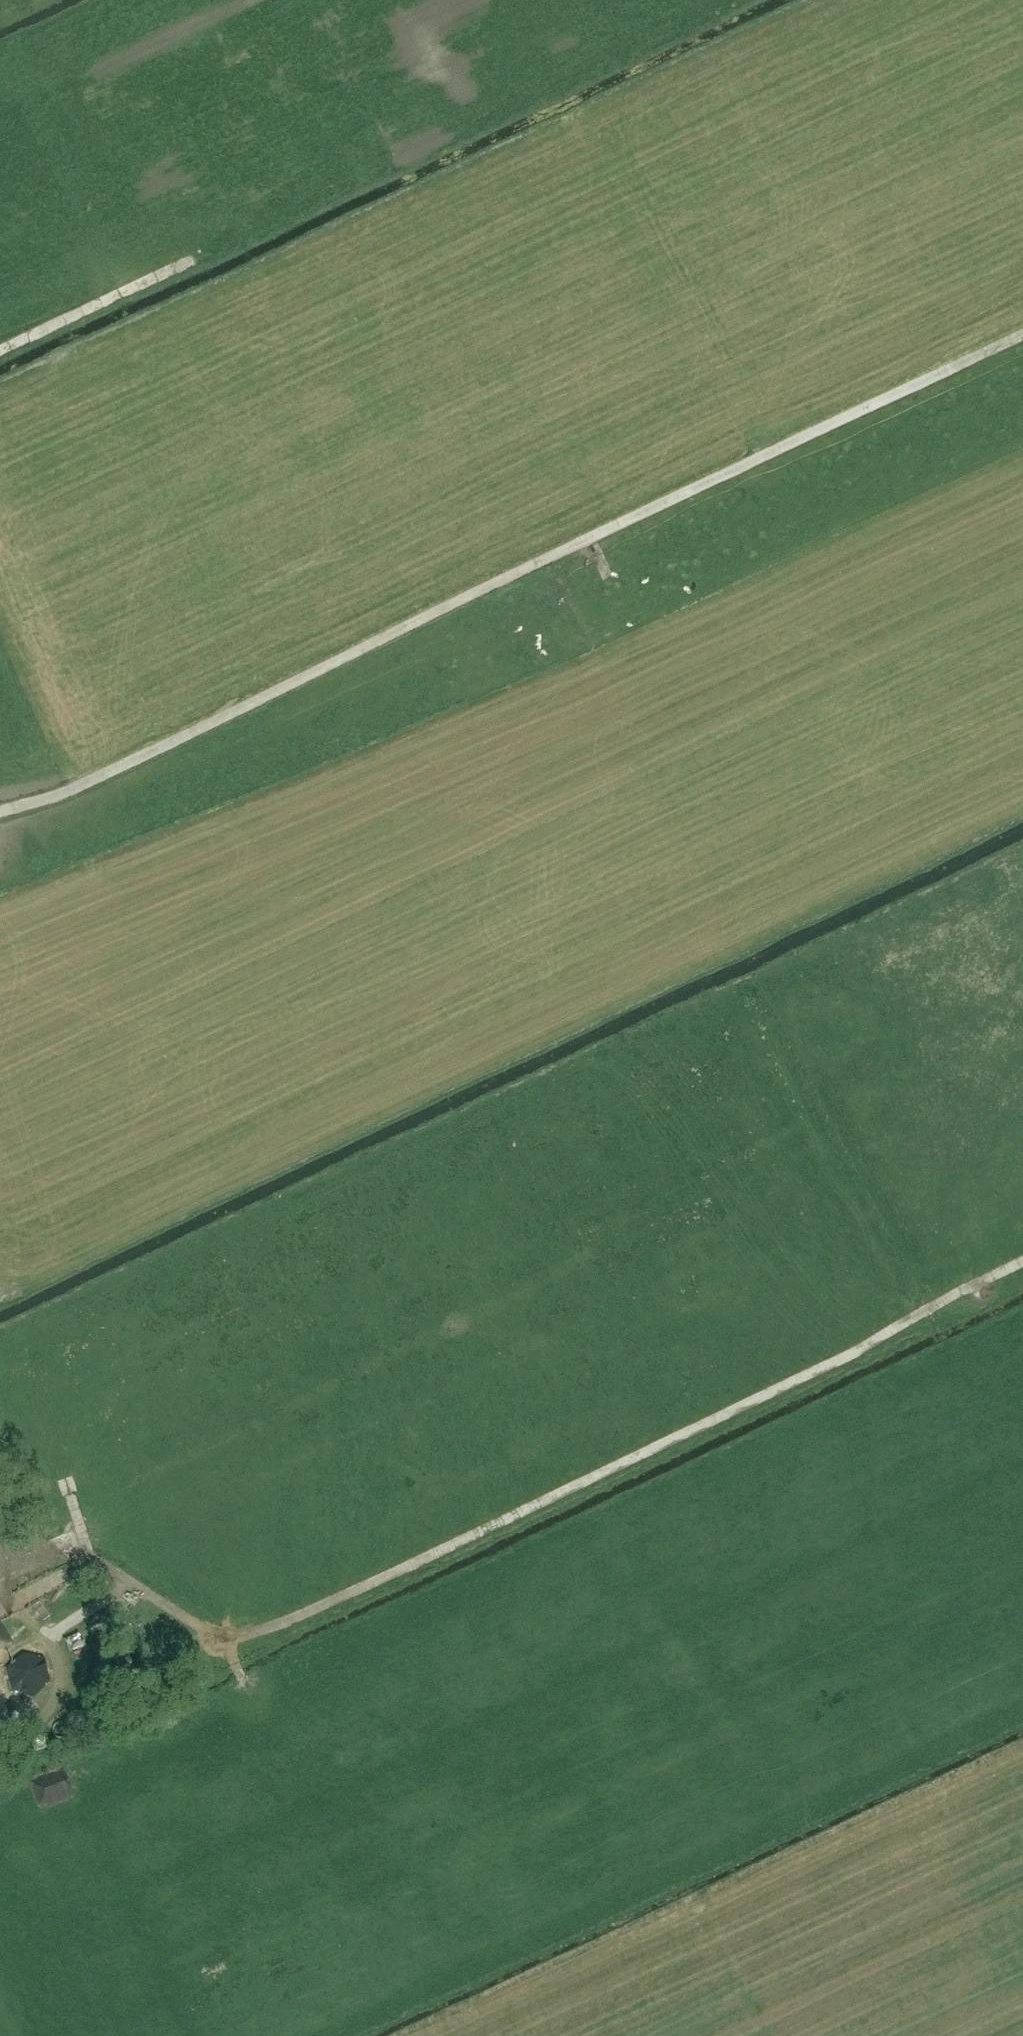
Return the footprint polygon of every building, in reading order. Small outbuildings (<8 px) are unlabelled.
[(10,1643),(0,1626),(0,1649),(10,1643)] [(12,1733),(0,1706),(0,1738),(12,1733)] [(10,1754),(1,1759),(4,1765),(13,1760),(10,1754)] [(72,1796),(63,1768),(29,1781),(39,1809),(72,1796)]
